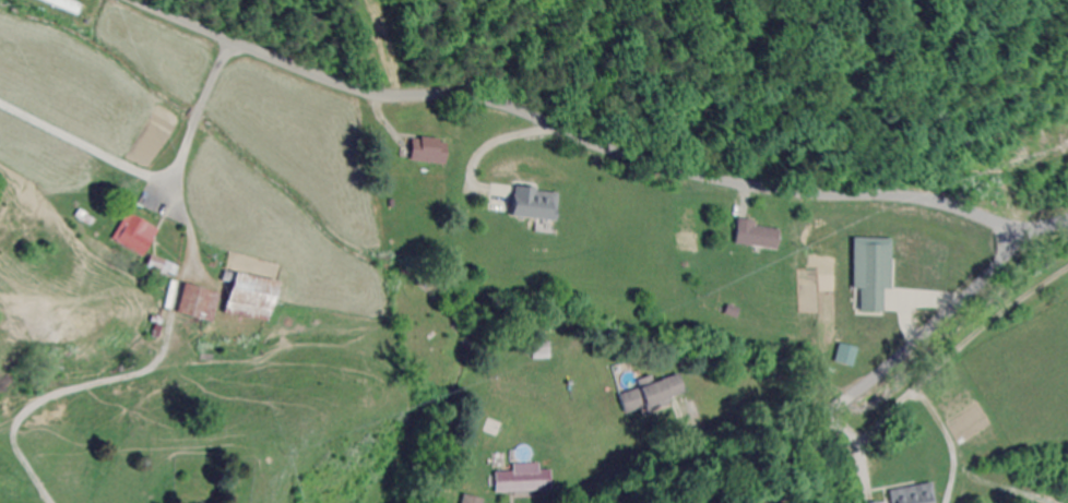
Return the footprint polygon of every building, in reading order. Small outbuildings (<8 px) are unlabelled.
[(74,17),(79,7),(65,0),(38,0),(74,17)] [(405,163),(442,163),(442,139),(405,139),(405,163)] [(139,256),(154,230),(126,215),(112,241),(139,256)] [(731,243),(774,251),(778,228),(735,220),(731,243)] [(886,290),(887,239),(851,238),(849,290),(855,290),(855,312),(879,313),(879,290),(886,290)] [(269,281),(224,273),(216,314),(261,322),(269,281)] [(215,293),(179,285),(172,315),(208,323),(215,293)] [(547,359),(547,344),(529,344),(530,359),(547,359)] [(644,412),(683,397),(675,374),(616,396),(623,414),(642,407),(644,412)] [(510,466),(510,472),(491,473),(491,492),(551,491),(550,466),(510,466)] [(893,502),(936,502),(935,488),(892,492),(893,502)]
